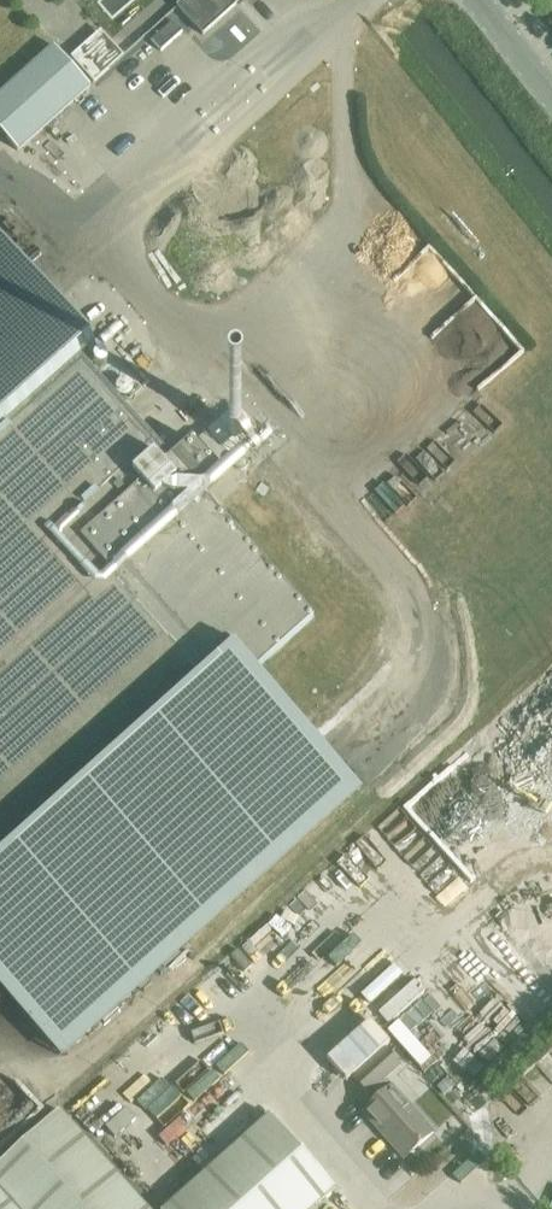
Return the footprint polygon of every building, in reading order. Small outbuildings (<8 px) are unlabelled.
[(243,0),(184,0),(177,7),(203,36),(243,0)] [(173,22),(152,41),(161,52),(183,33),(173,22)] [(87,43),(71,58),(94,83),(110,69),(125,55),(102,30),(87,43)] [(0,97),(0,131),(18,152),(91,88),(55,48),(0,97)] [(193,441),(172,460),(84,362),(97,351),(69,320),(68,321),(0,245),(0,984),(60,1051),(353,788),(251,675),(314,618),(198,489),(208,480),(197,468),(209,458),(193,441)] [(208,480),(220,470),(209,458),(197,468),(208,480)] [(371,1020),(327,1059),(346,1081),(390,1041),(371,1020)] [(403,1161),(433,1134),(384,1081),(399,1068),(384,1051),(353,1080),(374,1103),(362,1114),(403,1161)] [(58,1113),(0,1165),(0,1208),(145,1208),(58,1113)] [(272,1119),(169,1208),(316,1208),(336,1192),(272,1119)]
